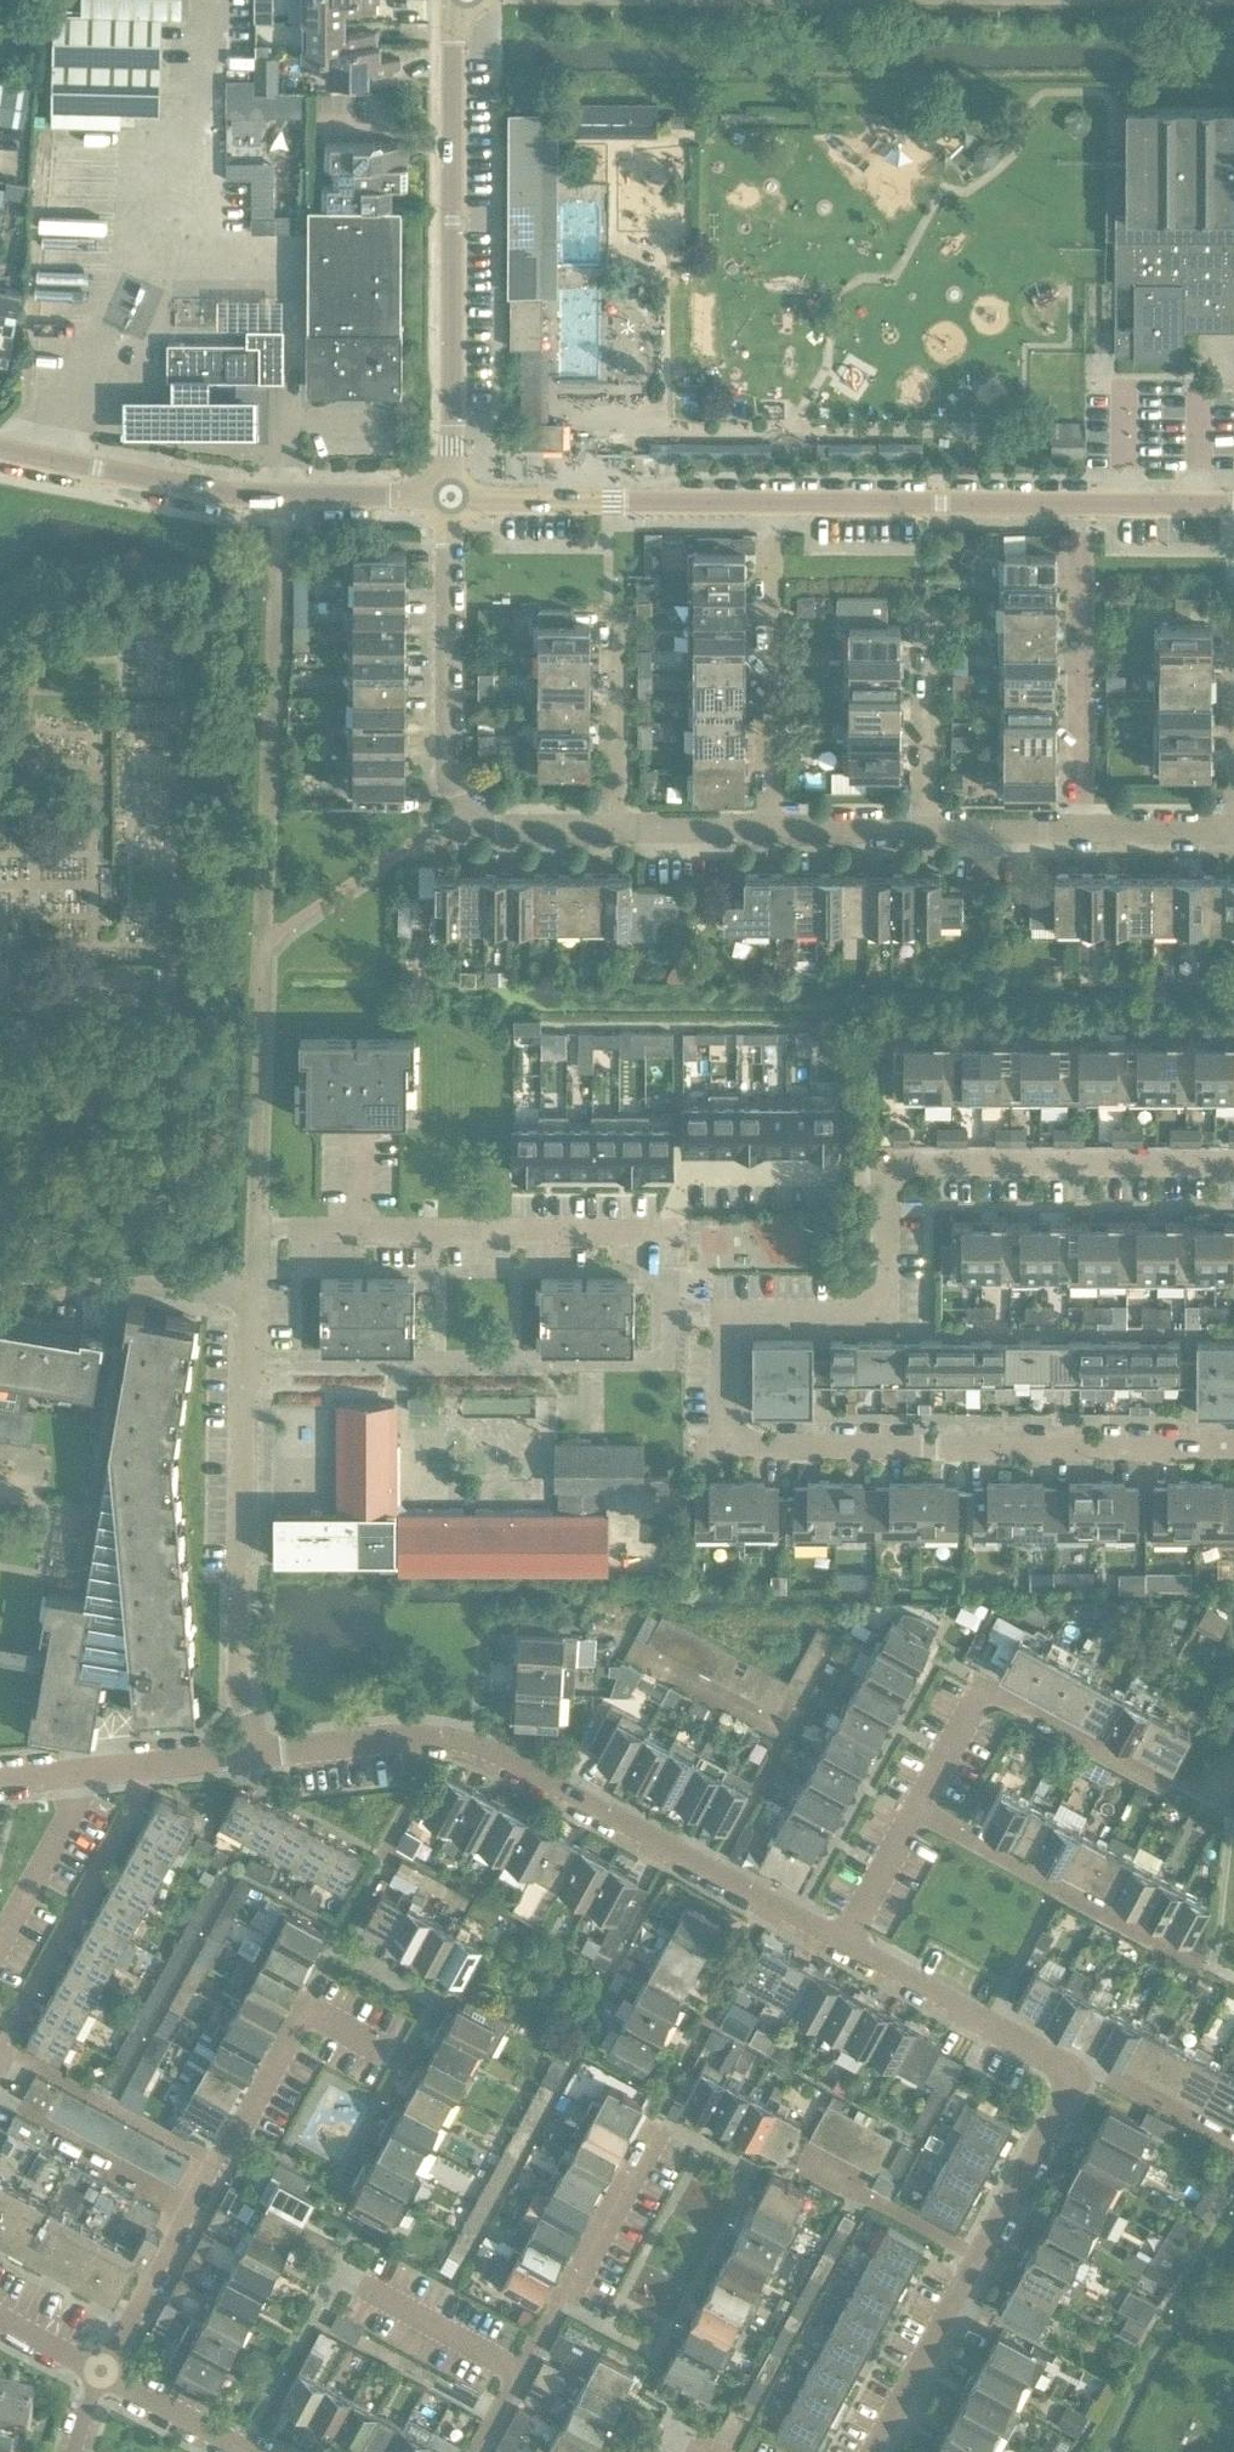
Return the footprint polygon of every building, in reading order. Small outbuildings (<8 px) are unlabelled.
[(85,13),(162,15),(182,15),(183,0),(85,0),(85,13)] [(380,0),(303,0),(303,21),(345,21),(345,12),(377,12),(377,1),(380,1),(380,0)] [(159,112),(162,15),(85,13),(85,14),(56,14),(53,109),(159,112)] [(345,34),(345,21),(303,21),(302,58),(327,59),(327,46),(377,45),(377,33),(345,34)] [(380,45),(377,45),(327,46),(327,59),(327,81),(369,82),(369,72),(401,72),(401,57),(380,57),(380,45)] [(256,55),(271,55),(271,46),(256,46),(256,55)] [(258,55),(256,55),(256,65),(256,91),(279,92),(279,55),(271,55),(258,55)] [(25,126),(30,93),(0,88),(0,122),(25,126)] [(566,103),(566,107),(566,134),(656,134),(656,103),(566,103)] [(1126,110),(1125,160),(1105,160),(1105,237),(1116,237),(1115,284),(1135,285),(1134,327),(1115,327),(1115,354),(1134,354),(1134,360),(1185,360),(1185,330),(1233,329),(1233,106),(1126,106),(1126,110)] [(511,291),(523,291),(522,446),(564,446),(564,423),(542,423),(542,291),(554,291),(555,115),(512,115),(511,291)] [(321,204),(346,205),(391,206),(391,185),(409,185),(409,163),(405,163),(406,143),(325,141),(325,163),(331,164),(330,183),(322,183),(321,204)] [(5,188),(4,193),(28,196),(30,184),(6,181),(5,188)] [(310,207),(310,233),(309,386),(401,386),(402,207),(346,206),(310,207)] [(0,285),(0,351),(10,353),(22,289),(0,285)] [(178,343),(168,343),(169,379),(172,379),(210,379),(229,379),(284,379),(284,328),(283,328),(280,328),(261,327),(248,327),(248,342),(236,342),(178,343)] [(125,396),(125,433),(258,434),(258,397),(210,397),(210,379),(172,379),(171,397),(125,396)] [(1052,455),(1084,455),(1083,448),(1084,424),(1072,423),(1071,434),(1052,434),(1052,455)] [(661,532),(645,532),(645,574),(661,574),(661,532)] [(695,575),(746,576),(746,550),(732,550),(732,536),(698,536),(698,550),(695,550),(695,575)] [(355,574),(406,575),(406,550),(355,550),(355,574)] [(1006,576),(1057,576),(1057,551),(1006,551),(1006,576)] [(355,574),(355,599),(406,599),(406,575),(355,574)] [(297,575),(294,575),(294,599),(308,599),(308,575),(297,575)] [(695,575),(695,600),(746,600),(746,576),(695,575)] [(1057,601),(1057,576),(1006,576),(1006,601),(1057,601)] [(655,582),(637,582),(637,600),(652,600),(655,600),(655,582)] [(308,599),(294,599),(294,615),(294,624),(308,624),(308,599)] [(355,599),(355,623),(406,623),(406,599),(355,599)] [(652,600),(637,600),(637,615),(637,624),(652,624),(652,600)] [(695,600),(695,624),(746,624),(746,600),(695,600)] [(1056,626),(1057,601),(1006,601),(1006,626),(1056,626)] [(540,647),(591,647),(591,623),(574,623),(574,608),(540,608),(540,647)] [(355,623),(355,647),(406,647),(406,623),(355,623)] [(293,646),(293,648),(295,648),(309,649),(310,624),(308,624),(294,624),(293,637),(293,646)] [(695,624),(695,648),(746,649),(746,624),(695,624)] [(850,649),(901,649),(901,624),(850,624),(850,649)] [(1161,650),(1212,650),(1212,624),(1161,624),(1161,650)] [(1056,649),(1056,626),(1006,626),(1006,649),(1056,649)] [(355,647),(355,672),(406,672),(406,647),(355,647)] [(591,672),(591,647),(540,647),(540,671),(591,672)] [(695,648),(695,672),(746,673),(746,649),(695,648)] [(850,649),(850,673),(901,673),(901,649),(850,649)] [(968,649),(953,649),(953,673),(968,673),(968,649)] [(1056,673),(1056,649),(1006,649),(1006,673),(1056,673)] [(1161,650),(1161,674),(1212,674),(1212,650),(1161,650)] [(495,671),(480,671),(480,697),(495,697),(495,671)] [(591,697),(591,672),(540,671),(539,696),(591,697)] [(355,672),(355,696),(406,696),(406,672),(355,672)] [(695,672),(695,697),(746,697),(746,673),(695,672)] [(850,673),(850,697),(901,697),(901,673),(850,673)] [(1056,698),(1056,673),(1006,673),(1006,698),(1056,698)] [(1161,674),(1161,698),(1212,697),(1212,674),(1161,674)] [(355,696),(355,721),(406,721),(406,696),(355,696)] [(591,721),(591,697),(539,696),(539,721),(591,721)] [(695,697),(695,721),(746,722),(746,697),(695,697)] [(850,697),(850,722),(901,722),(901,697),(850,697)] [(1161,698),(1161,723),(1212,723),(1212,697),(1161,698)] [(1056,722),(1056,698),(1006,698),(1006,722),(1056,722)] [(355,721),(355,745),(406,745),(406,721),(355,721)] [(591,745),(591,721),(539,721),(539,745),(591,745)] [(695,721),(695,746),(746,746),(746,722),(695,721)] [(850,722),(850,746),(901,746),(901,722),(850,722)] [(1056,746),(1056,722),(1006,722),(1005,746),(1056,746)] [(1161,723),(1161,747),(1212,747),(1212,723),(1161,723)] [(480,734),(479,735),(479,744),(479,746),(480,746),(480,749),(480,752),(480,753),(480,757),(481,757),(481,758),(482,759),(487,760),(490,760),(493,759),(494,756),(494,753),(494,752),(494,747),(495,746),(496,745),(496,743),(496,736),(496,734),(495,734),(483,733),(480,734)] [(968,733),(952,733),(952,745),(968,745),(968,733)] [(355,745),(355,769),(406,770),(406,745),(355,745)] [(591,745),(539,745),(539,770),(591,770),(591,745)] [(695,746),(695,769),(746,770),(746,746),(695,746)] [(901,746),(850,746),(850,771),(871,771),(901,771),(901,746)] [(1056,771),(1056,746),(1005,746),(1005,771),(1056,771)] [(1212,747),(1161,747),(1161,771),(1212,771),(1212,747)] [(406,770),(355,769),(355,795),(406,795),(406,770)] [(746,770),(695,769),(695,795),(746,795),(746,770)] [(964,770),(953,770),(953,785),(964,785),(964,770)] [(850,771),(832,771),(832,791),(901,791),(901,771),(850,771)] [(1056,771),(1005,771),(1005,795),(1056,795),(1056,771)] [(461,924),(461,872),(436,872),(436,894),(411,894),(411,924),(461,924)] [(461,924),(485,924),(485,872),(461,872),(461,924)] [(485,924),(509,924),(509,873),(485,872),(485,924)] [(509,924),(534,924),(533,873),(509,873),(509,924)] [(534,924),(558,924),(558,873),(533,873),(534,924)] [(558,924),(582,924),(582,873),(558,873),(558,924)] [(606,924),(606,873),(582,873),(582,924),(591,924),(591,936),(607,936),(607,924),(606,924)] [(606,873),(606,924),(607,924),(607,936),(653,936),(653,904),(685,904),(685,888),(632,888),(632,873),(606,873)] [(725,924),(770,924),(770,873),(746,873),(746,896),(725,896),(725,924)] [(794,873),(770,873),(770,924),(795,924),(794,873)] [(818,873),(794,873),(795,924),(818,924),(818,873)] [(842,873),(818,873),(818,924),(843,924),(842,873)] [(867,873),(842,873),(843,924),(867,924),(867,873)] [(891,873),(867,873),(867,924),(891,924),(891,873)] [(915,873),(891,873),(891,924),(915,924),(915,873)] [(915,924),(941,924),(961,924),(961,894),(941,895),(941,873),(915,873),(915,924)] [(1080,924),(1079,873),(1056,873),(1056,895),(1031,895),(1031,924),(1080,924)] [(1104,873),(1079,873),(1080,924),(1104,924),(1104,873)] [(1128,873),(1104,873),(1104,924),(1128,924),(1128,873)] [(1152,873),(1128,873),(1128,924),(1152,924),(1152,873)] [(1177,873),(1152,873),(1152,924),(1177,925),(1177,873)] [(1200,873),(1177,873),(1177,925),(1201,925),(1200,873)] [(1225,873),(1200,873),(1201,925),(1225,925),(1225,873)] [(1225,873),(1225,925),(1233,925),(1233,873),(1225,873)] [(984,889),(972,890),(973,905),(985,904),(984,889)] [(1001,891),(1001,908),(1012,908),(1012,891),(1001,891)] [(503,968),(485,968),(485,982),(503,982),(503,968)] [(1129,968),(1113,968),(1113,982),(1129,982),(1129,968)] [(477,969),(461,969),(461,984),(477,984),(477,969)] [(529,1019),(515,1019),(515,1028),(529,1028),(529,1019)] [(837,1019),(823,1019),(823,1029),(837,1029),(837,1019)] [(556,1031),(541,1031),(541,1040),(556,1040),(556,1031)] [(594,1031),(579,1031),(579,1040),(594,1041),(594,1031)] [(608,1031),(594,1031),(594,1041),(608,1041),(608,1031)] [(646,1031),(632,1031),(632,1040),(646,1040),(646,1031)] [(661,1031),(646,1031),(646,1040),(661,1040),(661,1031)] [(711,1031),(697,1031),(697,1040),(711,1040),(711,1031)] [(725,1031),(711,1031),(711,1040),(725,1041),(725,1031)] [(763,1031),(749,1031),(749,1041),(763,1041),(763,1031)] [(778,1031),(763,1031),(763,1041),(778,1041),(778,1031)] [(811,1031),(796,1031),(796,1041),(811,1041),(811,1031)] [(416,1097),(416,1056),(416,1034),(301,1034),(301,1118),(408,1118),(408,1097),(416,1097)] [(893,1036),(881,1036),(881,1052),(893,1051),(893,1041),(893,1036)] [(1127,1100),(1127,1039),(1106,1040),(1106,1049),(1098,1049),(1098,1101),(1099,1101),(1099,1090),(1107,1090),(1107,1092),(1126,1092),(1126,1100),(1127,1100)] [(1127,1039),(1127,1100),(1144,1100),(1144,1101),(1156,1101),(1156,1049),(1147,1049),(1147,1039),(1127,1039)] [(1185,1099),(1185,1039),(1165,1039),(1165,1049),(1156,1049),(1156,1101),(1169,1101),(1169,1099),(1185,1099)] [(1185,1039),(1185,1099),(1202,1099),(1202,1101),(1215,1101),(1214,1048),(1206,1048),(1206,1039),(1185,1039)] [(1215,1101),(1227,1101),(1227,1099),(1233,1099),(1233,1039),(1223,1039),(1223,1048),(1214,1048),(1215,1101)] [(923,1102),(923,1050),(914,1050),(914,1040),(893,1041),(893,1051),(893,1063),(883,1063),(883,1090),(884,1090),(884,1088),(893,1088),(893,1093),(914,1092),(914,1091),(922,1091),(922,1102),(923,1102)] [(923,1050),(923,1102),(935,1102),(935,1100),(952,1100),(952,1040),(932,1040),(932,1050),(923,1050)] [(982,1102),(981,1049),(973,1049),(973,1040),(952,1040),(952,1100),(969,1100),(969,1102),(982,1102)] [(981,1049),(982,1102),(994,1102),(994,1100),(1011,1100),(1010,1040),(990,1040),(990,1049),(981,1049)] [(1040,1102),(1039,1049),(1031,1049),(1031,1040),(1010,1040),(1011,1100),(1027,1100),(1027,1102),(1040,1102)] [(1039,1049),(1040,1102),(1052,1102),(1052,1100),(1069,1100),(1069,1040),(1048,1040),(1048,1049),(1039,1049)] [(1069,1040),(1069,1100),(1085,1100),(1085,1101),(1098,1101),(1098,1049),(1089,1049),(1089,1040),(1069,1040)] [(711,1092),(683,1092),(683,1149),(711,1149),(711,1092)] [(737,1092),(711,1092),(711,1149),(722,1149),(722,1152),(734,1152),(734,1149),(737,1149),(737,1092)] [(763,1092),(737,1092),(737,1149),(763,1149),(763,1104),(763,1092)] [(838,1092),(811,1092),(811,1104),(811,1149),(822,1149),(822,1152),(834,1152),(834,1149),(838,1149),(838,1092)] [(787,1104),(763,1104),(763,1149),(787,1149),(787,1104)] [(811,1104),(787,1104),(787,1149),(811,1149),(811,1104)] [(541,1114),(514,1114),(514,1171),(541,1171),(541,1114)] [(567,1114),(541,1114),(541,1171),(552,1171),(552,1174),(565,1174),(565,1171),(567,1171),(567,1114)] [(593,1114),(567,1114),(567,1171),(593,1171),(593,1114)] [(620,1114),(593,1114),(593,1171),(604,1171),(604,1174),(617,1174),(617,1171),(620,1171),(620,1114)] [(646,1114),(620,1114),(620,1171),(646,1171),(646,1114)] [(673,1114),(646,1114),(646,1171),(657,1171),(657,1174),(669,1174),(669,1171),(673,1171),(673,1114)] [(1069,1142),(1069,1127),(1055,1127),(1055,1142),(1069,1142)] [(1069,1127),(1069,1142),(1083,1142),(1083,1127),(1069,1127)] [(1127,1142),(1127,1127),(1113,1127),(1113,1142),(1127,1142)] [(1127,1127),(1127,1142),(1142,1142),(1142,1127),(1127,1127)] [(1186,1142),(1186,1127),(1171,1127),(1171,1142),(1186,1142)] [(1186,1127),(1186,1142),(1200,1141),(1200,1127),(1186,1127)] [(894,1128),(894,1143),(909,1143),(908,1128),(894,1128)] [(953,1142),(952,1128),(938,1128),(938,1143),(953,1142)] [(952,1128),(953,1142),(967,1142),(967,1128),(952,1128)] [(1011,1142),(1011,1128),(996,1128),(996,1142),(1011,1142)] [(1011,1128),(1011,1142),(1025,1142),(1025,1128),(1011,1128)] [(1098,1225),(1099,1282),(1128,1282),(1127,1220),(1107,1220),(1107,1225),(1098,1225)] [(1127,1220),(1128,1282),(1144,1282),(1144,1280),(1157,1280),(1157,1225),(1148,1225),(1148,1220),(1127,1220)] [(1157,1225),(1157,1280),(1169,1280),(1169,1282),(1186,1282),(1186,1220),(1165,1220),(1165,1225),(1157,1225)] [(1186,1220),(1186,1282),(1203,1282),(1203,1280),(1215,1280),(1215,1224),(1206,1224),(1206,1220),(1186,1220)] [(1215,1280),(1216,1280),(1216,1270),(1224,1270),(1224,1272),(1233,1272),(1233,1220),(1224,1220),(1224,1224),(1215,1224),(1215,1280)] [(982,1271),(982,1225),(973,1225),(973,1221),(952,1221),(952,1244),(941,1244),(941,1270),(943,1270),(943,1268),(952,1268),(952,1273),(973,1273),(973,1271),(982,1271)] [(982,1225),(982,1271),(991,1271),(991,1273),(1010,1273),(1010,1281),(1011,1281),(1011,1221),(990,1221),(990,1225),(982,1225)] [(1011,1221),(1011,1281),(1028,1281),(1028,1283),(1040,1282),(1040,1225),(1031,1225),(1031,1221),(1011,1221)] [(1049,1225),(1040,1225),(1040,1282),(1041,1282),(1041,1273),(1068,1273),(1068,1281),(1069,1281),(1069,1221),(1049,1221),(1049,1225)] [(1069,1221),(1069,1281),(1086,1281),(1086,1282),(1099,1282),(1098,1225),(1090,1225),(1090,1221),(1069,1221)] [(416,1278),(322,1278),(322,1350),(415,1350),(415,1292),(416,1278)] [(542,1350),(635,1350),(635,1279),(542,1278),(542,1350)] [(132,1324),(88,1581),(85,1598),(48,1592),(41,1635),(42,1635),(46,1615),(53,1616),(32,1738),(60,1743),(60,1741),(45,1738),(46,1731),(92,1739),(103,1673),(132,1678),(135,1712),(196,1707),(173,1455),(196,1322),(142,1312),(143,1307),(146,1308),(146,1306),(129,1303),(124,1329),(126,1329),(127,1323),(132,1324)] [(1099,1318),(1099,1303),(1085,1304),(1085,1318),(1099,1318)] [(1099,1303),(1099,1318),(1113,1318),(1113,1303),(1099,1303)] [(1157,1318),(1157,1303),(1143,1303),(1143,1318),(1157,1318)] [(1157,1303),(1157,1318),(1172,1318),(1172,1303),(1157,1303)] [(1215,1318),(1215,1303),(1201,1303),(1201,1318),(1215,1318)] [(1215,1303),(1215,1318),(1230,1317),(1230,1303),(1215,1303)] [(982,1319),(982,1304),(968,1304),(968,1319),(982,1319)] [(982,1304),(982,1319),(997,1319),(997,1304),(982,1304)] [(1040,1318),(1040,1304),(1026,1304),(1026,1318),(1040,1318)] [(1040,1304),(1040,1318),(1055,1318),(1055,1304),(1040,1304)] [(31,1442),(36,1409),(27,1408),(32,1376),(95,1386),(102,1343),(0,1326),(0,1437),(31,1442)] [(832,1383),(832,1358),(814,1358),(814,1340),(754,1340),(754,1411),(814,1411),(814,1384),(832,1383)] [(857,1391),(857,1340),(832,1340),(832,1358),(832,1383),(847,1384),(847,1391),(857,1391)] [(882,1340),(857,1340),(857,1391),(867,1391),(867,1383),(882,1384),(882,1340)] [(907,1340),(882,1340),(882,1384),(897,1384),(897,1391),(907,1391),(907,1340)] [(931,1340),(907,1340),(907,1391),(917,1391),(917,1384),(931,1384),(931,1340)] [(956,1340),(931,1340),(931,1384),(946,1384),(945,1391),(956,1391),(956,1340)] [(981,1340),(956,1340),(956,1391),(966,1391),(966,1384),(981,1384),(981,1340)] [(1007,1340),(981,1340),(981,1384),(996,1384),(996,1393),(1006,1393),(1007,1340)] [(1031,1340),(1007,1340),(1006,1393),(1016,1393),(1016,1384),(1031,1384),(1031,1340)] [(1057,1340),(1031,1340),(1031,1384),(1047,1384),(1047,1391),(1057,1391),(1057,1340)] [(1080,1340),(1057,1340),(1057,1391),(1067,1391),(1067,1384),(1081,1384),(1080,1340)] [(1105,1340),(1080,1340),(1081,1384),(1095,1384),(1095,1391),(1105,1391),(1105,1340)] [(1130,1340),(1105,1340),(1105,1391),(1115,1391),(1115,1384),(1130,1384),(1130,1340)] [(1154,1340),(1130,1340),(1130,1384),(1145,1384),(1145,1391),(1154,1391),(1154,1340)] [(1154,1340),(1154,1391),(1164,1391),(1164,1384),(1180,1384),(1180,1359),(1180,1340),(1154,1340)] [(1180,1384),(1198,1384),(1198,1412),(1233,1412),(1233,1340),(1198,1340),(1198,1359),(1180,1359),(1180,1384)] [(409,1397),(409,1411),(439,1410),(439,1397),(409,1397)] [(931,1398),(920,1398),(920,1410),(931,1410),(931,1398)] [(382,1568),(442,1567),(608,1568),(608,1514),(605,1514),(606,1488),(669,1488),(669,1473),(644,1473),(644,1443),(591,1443),(591,1439),(580,1439),(580,1443),(556,1443),(556,1486),(562,1486),(562,1514),(555,1514),(555,1508),(478,1508),(478,1514),(466,1514),(466,1508),(409,1508),(399,1498),(400,1442),(395,1442),(395,1403),(341,1403),(340,1511),(276,1510),(276,1558),(361,1558),(361,1555),(382,1555),(382,1568)] [(738,1541),(738,1479),(711,1479),(711,1487),(696,1487),(696,1532),(730,1532),(730,1541),(738,1541)] [(738,1479),(738,1541),(746,1541),(746,1532),(779,1532),(779,1487),(766,1487),(766,1479),(738,1479)] [(788,1541),(835,1541),(835,1479),(807,1480),(807,1487),(794,1487),(794,1496),(787,1496),(788,1541)] [(835,1479),(835,1541),(843,1541),(843,1532),(876,1532),(876,1487),(863,1487),(863,1479),(835,1479)] [(917,1541),(918,1479),(889,1479),(889,1487),(876,1487),(876,1532),(909,1532),(909,1541),(917,1541)] [(918,1479),(917,1541),(926,1541),(926,1532),(960,1532),(959,1487),(946,1487),(946,1479),(918,1479)] [(1015,1541),(1016,1479),(988,1479),(988,1487),(974,1487),(974,1531),(1008,1531),(1008,1541),(1015,1541)] [(1016,1479),(1015,1541),(1023,1541),(1023,1532),(1056,1532),(1056,1487),(1042,1487),(1042,1479),(1016,1479)] [(1097,1541),(1097,1479),(1070,1479),(1070,1487),(1056,1487),(1056,1532),(1090,1532),(1090,1541),(1097,1541)] [(1097,1479),(1097,1541),(1105,1541),(1105,1532),(1139,1532),(1139,1487),(1125,1487),(1125,1480),(1097,1479)] [(1154,1541),(1195,1541),(1196,1479),(1168,1479),(1168,1487),(1154,1487),(1154,1541)] [(1195,1541),(1233,1541),(1233,1487),(1223,1487),(1223,1479),(1196,1479),(1195,1541)] [(1192,1570),(1146,1570),(1146,1588),(1192,1588),(1192,1570)] [(1089,1571),(1057,1571),(1057,1584),(1089,1584),(1089,1571)] [(875,1572),(837,1573),(837,1587),(875,1587),(875,1572)] [(1055,1603),(1050,1614),(1062,1620),(1067,1610),(1055,1603)] [(961,1605),(955,1617),(977,1627),(983,1614),(961,1605)] [(1207,1605),(1196,1625),(1218,1638),(1230,1618),(1207,1605)] [(648,1641),(660,1620),(648,1613),(636,1635),(648,1641)] [(660,1620),(648,1641),(661,1649),(676,1622),(663,1615),(660,1620)] [(877,1644),(916,1665),(930,1639),(915,1631),(916,1627),(909,1624),(907,1627),(891,1618),(877,1644)] [(676,1622),(661,1649),(674,1655),(688,1628),(676,1622)] [(688,1628),(674,1655),(687,1662),(702,1635),(688,1628)] [(812,1639),(826,1646),(832,1635),(818,1628),(812,1639)] [(519,1661),(576,1664),(578,1634),(569,1634),(521,1631),(519,1661)] [(700,1669),(715,1642),(702,1635),(687,1662),(700,1669)] [(1001,1670),(1027,1685),(1046,1650),(1019,1636),(1001,1670)] [(806,1649),(820,1657),(826,1646),(812,1639),(806,1649)] [(715,1642),(700,1669),(713,1676),(727,1649),(715,1642)] [(877,1644),(862,1672),(901,1693),(916,1665),(877,1644)] [(727,1649),(713,1676),(726,1683),(741,1656),(727,1649)] [(801,1660),(814,1668),(820,1657),(806,1649),(801,1660)] [(1027,1685),(1054,1699),(1073,1665),(1046,1650),(1027,1685)] [(741,1656),(726,1683),(735,1688),(750,1661),(741,1656)] [(795,1671),(808,1678),(814,1668),(801,1660),(795,1671)] [(519,1661),(518,1690),(565,1693),(575,1693),(576,1664),(519,1661)] [(750,1661),(735,1688),(748,1695),(763,1668),(750,1661)] [(1054,1699),(1080,1713),(1099,1679),(1073,1665),(1054,1699)] [(763,1668),(748,1695),(761,1702),(776,1675),(763,1668)] [(789,1682),(802,1689),(808,1678),(795,1671),(789,1682)] [(886,1720),(901,1693),(862,1672),(847,1698),(886,1720)] [(776,1675),(761,1702),(774,1709),(789,1681),(776,1675)] [(1080,1713),(1105,1727),(1124,1692),(1099,1679),(1080,1713)] [(789,1681),(774,1709),(788,1716),(802,1689),(789,1682),(789,1681)] [(668,1684),(660,1700),(671,1706),(680,1690),(668,1684)] [(564,1723),(565,1693),(518,1690),(516,1720),(564,1723)] [(1105,1727),(1132,1741),(1151,1707),(1124,1692),(1105,1727)] [(872,1746),(886,1720),(847,1698),(833,1725),(872,1746)] [(643,1731),(647,1723),(616,1705),(591,1752),(598,1756),(596,1760),(622,1774),(644,1732),(643,1731)] [(1192,1729),(1151,1707),(1132,1741),(1173,1763),(1192,1729)] [(746,1725),(739,1737),(753,1744),(760,1733),(746,1725)] [(857,1773),(872,1746),(833,1725),(818,1752),(857,1773)] [(1033,1727),(1025,1742),(1050,1756),(1058,1741),(1033,1727)] [(622,1774),(647,1788),(670,1746),(644,1732),(622,1774)] [(647,1788),(674,1802),(697,1760),(701,1751),(675,1737),(670,1746),(647,1788)] [(697,1760),(674,1802),(700,1816),(723,1774),(727,1765),(701,1751),(697,1760)] [(842,1800),(857,1773),(818,1752),(803,1779),(842,1800)] [(1097,1762),(1090,1775),(1104,1783),(1112,1770),(1097,1762)] [(726,1830),(749,1788),(754,1779),(727,1765),(723,1774),(700,1816),(726,1830)] [(450,1828),(473,1786),(446,1771),(437,1787),(434,1786),(431,1791),(434,1793),(423,1813),(450,1828)] [(1041,1778),(1035,1789),(1043,1793),(1049,1782),(1041,1778)] [(828,1827),(842,1800),(803,1779),(789,1806),(828,1827)] [(1137,1784),(1130,1797),(1142,1803),(1148,1790),(1137,1784)] [(450,1828),(479,1843),(501,1801),(473,1786),(450,1828)] [(1010,1835),(1028,1800),(1002,1786),(983,1821),(1010,1835)] [(247,1834),(265,1801),(239,1788),(222,1820),(247,1834)] [(148,1820),(189,1843),(194,1834),(186,1830),(196,1812),(183,1805),(184,1804),(178,1801),(177,1803),(162,1795),(148,1820)] [(1010,1835),(1036,1849),(1055,1814),(1028,1800),(1010,1835)] [(247,1834),(271,1847),(289,1815),(265,1801),(247,1834)] [(501,1867),(502,1868),(529,1817),(501,1801),(479,1843),(506,1858),(501,1867)] [(813,1853),(828,1827),(789,1806),(774,1832),(813,1853)] [(1036,1849),(1061,1863),(1081,1828),(1055,1814),(1036,1849)] [(271,1847),(296,1860),(313,1828),(289,1815),(271,1847)] [(556,1831),(529,1817),(502,1868),(528,1882),(533,1873),(534,1873),(556,1831)] [(148,1820),(135,1844),(168,1863),(175,1850),(183,1854),(189,1843),(148,1820)] [(296,1860),(320,1874),(338,1841),(313,1828),(296,1860)] [(406,1828),(397,1845),(414,1855),(423,1838),(406,1828)] [(1061,1863),(1088,1877),(1107,1843),(1081,1828),(1061,1863)] [(534,1873),(561,1888),(583,1846),(556,1831),(534,1873)] [(813,1853),(774,1832),(758,1861),(774,1870),(772,1873),(780,1877),(782,1874),(797,1882),(813,1853)] [(198,1834),(192,1844),(208,1852),(213,1842),(198,1834)] [(338,1841),(320,1874),(345,1887),(363,1855),(338,1841)] [(736,1843),(729,1856),(742,1863),(747,1856),(745,1847),(736,1843)] [(1088,1877),(1114,1892),(1133,1857),(1107,1843),(1088,1877)] [(135,1844),(121,1869),(162,1891),(167,1883),(159,1878),(168,1863),(135,1844)] [(217,1846),(210,1860),(221,1866),(228,1852),(217,1846)] [(611,1861),(583,1846),(561,1888),(588,1903),(611,1861)] [(255,1877),(263,1863),(250,1857),(243,1871),(255,1877)] [(1114,1892),(1140,1906),(1159,1871),(1133,1857),(1114,1892)] [(396,1870),(420,1883),(426,1872),(403,1859),(396,1870)] [(639,1876),(611,1861),(588,1903),(615,1917),(592,1961),(606,1969),(649,1889),(636,1882),(639,1876)] [(263,1863),(255,1877),(266,1883),(273,1869),(263,1863)] [(121,1869),(108,1893),(141,1911),(148,1898),(156,1903),(162,1891),(121,1869)] [(204,1892),(216,1898),(228,1877),(216,1871),(204,1892)] [(1140,1906),(1165,1919),(1184,1885),(1159,1871),(1140,1906)] [(426,1872),(420,1883),(440,1894),(446,1883),(426,1872)] [(223,1907),(236,1915),(252,1885),(239,1877),(223,1907)] [(305,1901),(312,1888),(305,1883),(298,1896),(305,1901)] [(466,1905),(472,1894),(452,1884),(446,1895),(466,1905)] [(1184,1885),(1165,1919),(1192,1934),(1211,1899),(1184,1885)] [(312,1888),(305,1901),(318,1907),(325,1894),(312,1888)] [(390,1938),(413,1897),(404,1891),(400,1898),(384,1890),(377,1903),(375,1902),(372,1907),(373,1909),(365,1925),(390,1938)] [(193,1913),(205,1920),(216,1898),(204,1892),(193,1913)] [(128,1936),(141,1911),(108,1893),(94,1918),(128,1936)] [(390,1938),(415,1952),(434,1918),(419,1909),(423,1902),(413,1897),(390,1938)] [(502,1910),(477,1897),(469,1911),(494,1924),(502,1910)] [(268,1932),(309,1955),(322,1930),(308,1922),(309,1920),(303,1917),(306,1912),(294,1906),(290,1913),(271,1902),(266,1913),(257,1908),(250,1922),(268,1932)] [(660,1920),(708,1946),(721,1922),(687,1904),(680,1918),(665,1910),(660,1920)] [(236,1915),(223,1907),(209,1932),(222,1939),(236,1915)] [(181,1934),(193,1941),(205,1920),(193,1913),(181,1934)] [(114,1960),(128,1936),(94,1918),(81,1942),(114,1960)] [(415,1952),(439,1965),(462,1923),(453,1918),(449,1926),(434,1918),(415,1952)] [(695,1969),(708,1946),(660,1920),(655,1929),(670,1937),(662,1951),(695,1969)] [(462,1923),(439,1965),(464,1979),(472,1964),(474,1965),(478,1958),(476,1957),(483,1944),(468,1936),(472,1928),(462,1923)] [(1043,1928),(1035,1945),(1046,1950),(1054,1934),(1043,1928)] [(222,1939),(209,1932),(196,1956),(209,1963),(222,1939)] [(296,1979),(309,1955),(268,1932),(255,1957),(263,1961),(296,1979)] [(170,1955),(182,1962),(193,1941),(181,1934),(170,1955)] [(1198,1934),(1193,1945),(1204,1951),(1210,1940),(1198,1934)] [(101,1984),(114,1960),(81,1942),(68,1966),(101,1984)] [(770,1993),(790,1957),(764,1943),(740,1984),(751,1991),(755,1984),(770,1993)] [(682,1994),(695,1969),(662,1951),(649,1975),(682,1994)] [(158,1977),(170,1983),(182,1962),(170,1955),(158,1977)] [(209,1963),(196,1956),(182,1981),(196,1988),(209,1963)] [(770,1993),(796,2007),(818,1966),(810,1962),(808,1967),(790,1957),(770,1993)] [(283,2004),(296,1979),(263,1961),(255,1976),(246,1972),(235,1965),(230,1974),(283,2004)] [(87,2009),(101,1984),(68,1966),(54,1991),(87,2009)] [(796,2007),(821,2021),(841,1985),(823,1975),(826,1970),(818,1966),(796,2007)] [(1045,2015),(1063,1980),(1037,1966),(1018,2001),(1045,2015)] [(618,1968),(609,1984),(618,1989),(627,1973),(618,1968)] [(270,2028),(283,2004),(230,1974),(224,1985),(244,1996),(237,2010),(270,2028)] [(669,2017),(682,1994),(649,1975),(636,1999),(669,2017)] [(147,1998),(159,2004),(170,1983),(158,1977),(147,1998)] [(1045,2015),(1070,2029),(1089,1994),(1063,1980),(1045,2015)] [(196,1988),(182,1981),(169,2006),(182,2014),(196,1988)] [(821,2021),(846,2036),(869,1994),(861,1989),(858,1994),(841,1985),(821,2021)] [(74,2033),(87,2009),(54,1991),(41,2015),(74,2033)] [(846,2036),(871,2049),(891,2012),(874,2003),(876,1998),(869,1994),(846,2036)] [(1070,2029),(1097,2043),(1115,2008),(1089,1994),(1070,2029)] [(479,2048),(491,2054),(510,2019),(468,1997),(463,2006),(460,2005),(452,2019),(444,2015),(438,2026),(479,2048)] [(135,2019),(147,2026),(159,2004),(147,1998),(135,2019)] [(636,1999),(623,2023),(656,2040),(669,2017),(636,1999)] [(603,2013),(600,2018),(615,2026),(621,2014),(606,2006),(603,2013)] [(1097,2043),(1122,2056),(1141,2022),(1115,2008),(1097,2043)] [(753,2023),(728,2009),(720,2024),(745,2038),(753,2023)] [(157,2030),(167,2035),(179,2015),(168,2010),(157,2030)] [(256,2053),(270,2028),(237,2010),(228,2025),(220,2021),(215,2030),(256,2053)] [(871,2049),(896,2064),(919,2021),(912,2017),(909,2022),(891,2012),(871,2049)] [(74,2033),(41,2015),(27,2040),(60,2059),(74,2033)] [(123,2040),(136,2047),(147,2026),(135,2019),(123,2040)] [(927,2025),(919,2021),(896,2064),(922,2078),(938,2048),(942,2040),(924,2030),(927,2025)] [(1122,2056),(1149,2071),(1167,2036),(1141,2022),(1122,2056)] [(656,2040),(623,2023),(610,2047),(643,2065),(656,2040)] [(209,2058),(244,2077),(256,2053),(215,2030),(204,2024),(198,2034),(204,2038),(202,2042),(197,2039),(191,2049),(209,2058)] [(771,2053),(779,2037),(758,2025),(750,2041),(771,2053)] [(466,2072),(479,2048),(438,2026),(432,2037),(440,2041),(433,2054),(466,2072)] [(167,2035),(157,2030),(143,2055),(154,2060),(167,2035)] [(736,2065),(745,2047),(722,2034),(715,2047),(737,2059),(734,2064),(736,2065)] [(1149,2071),(1174,2084),(1193,2050),(1167,2036),(1149,2071)] [(112,2061),(124,2068),(136,2047),(123,2040),(112,2061)] [(709,2114),(734,2127),(752,2093),(737,2085),(742,2077),(753,2051),(745,2047),(736,2065),(732,2072),(709,2114)] [(934,2085),(950,2055),(938,2048),(922,2078),(934,2085)] [(1174,2084),(1200,2098),(1219,2064),(1193,2050),(1174,2084)] [(453,2097),(466,2072),(433,2054),(426,2068),(418,2064),(412,2075),(453,2097)] [(154,2060),(143,2055),(128,2082),(143,2090),(158,2064),(153,2061),(154,2060)] [(934,2085),(947,2092),(963,2063),(950,2055),(934,2085)] [(548,2069),(561,2076),(568,2063),(556,2056),(548,2069)] [(230,2101),(244,2077),(209,2058),(201,2074),(192,2070),(188,2078),(230,2101)] [(124,2068),(112,2061),(100,2083),(112,2089),(124,2068)] [(1219,2064),(1200,2098),(1233,2117),(1233,2072),(1219,2064)] [(709,2114),(732,2072),(722,2067),(718,2075),(703,2067),(696,2079),(694,2078),(691,2083),(692,2085),(684,2100),(709,2114)] [(541,2082),(554,2089),(561,2076),(548,2069),(541,2082)] [(37,2074),(30,2086),(55,2100),(63,2088),(37,2074)] [(439,2121),(453,2097),(412,2075),(406,2086),(414,2090),(407,2104),(439,2121)] [(230,2101),(188,2078),(182,2089),(190,2093),(182,2109),(195,2116),(193,2118),(199,2121),(200,2119),(216,2127),(230,2101)] [(554,2089),(541,2082),(535,2094),(548,2100),(554,2089)] [(934,2085),(921,2108),(934,2115),(947,2092),(934,2085)] [(22,2099),(48,2113),(55,2100),(30,2086),(22,2099)] [(588,2106),(630,2129),(643,2104),(629,2096),(630,2094),(624,2090),(623,2093),(610,2086),(602,2101),(594,2096),(588,2106)] [(48,2113),(61,2120),(75,2094),(63,2088),(55,2100),(48,2113)] [(734,2127),(758,2140),(780,2098),(771,2093),(767,2101),(752,2093),(734,2127)] [(61,2120),(74,2127),(88,2101),(75,2094),(61,2120)] [(548,2100),(535,2094),(528,2106),(541,2113),(548,2100)] [(780,2098),(758,2140),(784,2154),(792,2139),(794,2140),(797,2135),(796,2132),(802,2121),(787,2112),(791,2104),(780,2098)] [(74,2127),(86,2134),(101,2108),(88,2101),(74,2127)] [(426,2146),(439,2121),(407,2104),(399,2117),(391,2113),(386,2124),(426,2146)] [(823,2145),(841,2110),(829,2104),(810,2138),(823,2145)] [(963,2131),(998,2150),(1013,2123),(978,2104),(963,2131)] [(522,2117),(535,2125),(541,2113),(528,2106),(522,2117)] [(616,2153),(630,2129),(588,2106),(583,2116),(591,2121),(583,2135),(616,2153)] [(1097,2132),(1132,2151),(1141,2135),(1149,2139),(1155,2129),(1170,2137),(1176,2125),(1149,2110),(1142,2123),(1111,2106),(1097,2132)] [(86,2134),(99,2141),(114,2115),(101,2108),(86,2134)] [(934,2115),(921,2108),(910,2128),(923,2135),(934,2115)] [(841,2110),(823,2145),(836,2151),(854,2117),(841,2110)] [(115,2295),(137,2255),(145,2259),(161,2230),(153,2226),(162,2210),(41,2145),(49,2130),(16,2112),(7,2128),(0,2123),(0,2233),(115,2295)] [(99,2141),(112,2148),(126,2122),(114,2115),(99,2141)] [(515,2130),(528,2137),(535,2125),(522,2117),(515,2130)] [(854,2117),(836,2151),(849,2159),(867,2124),(854,2117)] [(112,2148),(125,2155),(139,2129),(126,2122),(112,2148)] [(426,2146),(386,2124),(380,2135),(387,2139),(380,2152),(413,2170),(426,2146)] [(867,2124),(849,2159),(861,2165),(879,2131),(867,2124)] [(125,2155),(138,2162),(152,2136),(139,2129),(125,2155)] [(528,2137),(515,2130),(508,2143),(521,2149),(528,2137)] [(861,2165),(873,2172),(875,2172),(893,2138),(879,2131),(861,2165)] [(985,2175),(998,2150),(963,2131),(949,2156),(985,2175)] [(1119,2176),(1132,2151),(1097,2132),(1087,2150),(1083,2148),(1079,2155),(1119,2176)] [(604,2177),(616,2153),(583,2135),(575,2150),(567,2145),(548,2135),(543,2144),(562,2154),(604,2177)] [(138,2162),(151,2169),(158,2156),(165,2143),(152,2136),(138,2162)] [(165,2143),(158,2156),(184,2170),(191,2157),(165,2143)] [(521,2149),(508,2143),(501,2155),(514,2162),(521,2149)] [(894,2158),(905,2165),(914,2149),(902,2143),(894,2158)] [(408,2197),(413,2195),(422,2179),(420,2174),(413,2170),(380,2152),(372,2166),(365,2163),(359,2173),(400,2195),(401,2193),(408,2197)] [(590,2203),(604,2177),(562,2154),(556,2165),(565,2169),(557,2184),(590,2203)] [(514,2162),(501,2155),(495,2167),(508,2174),(514,2162)] [(1105,2202),(1119,2176),(1079,2155),(1075,2163),(1079,2165),(1070,2183),(1105,2202)] [(158,2156),(151,2169),(177,2183),(184,2170),(158,2156)] [(971,2200),(985,2175),(949,2156),(936,2181),(971,2200)] [(905,2165),(894,2158),(888,2169),(900,2175),(905,2165)] [(280,2161),(273,2174),(259,2199),(301,2222),(314,2197),(303,2191),(311,2178),(280,2161)] [(1225,2200),(1233,2185),(1233,2164),(1229,2161),(1211,2193),(1225,2200)] [(508,2174),(495,2167),(488,2179),(501,2186),(508,2174)] [(399,2195),(400,2195),(359,2173),(353,2184),(360,2188),(353,2201),(386,2220),(387,2219),(394,2223),(401,2221),(409,2206),(407,2199),(399,2195)] [(759,2199),(801,2222),(807,2211),(799,2207),(807,2192),(795,2185),(796,2183),(789,2179),(788,2182),(773,2174),(759,2199)] [(874,2184),(890,2193),(895,2183),(879,2174),(874,2184)] [(501,2186),(488,2179),(481,2191),(495,2198),(501,2186)] [(971,2200),(936,2181),(921,2208),(957,2227),(971,2200)] [(1118,2209),(1105,2202),(1070,2183),(1060,2202),(1055,2199),(1052,2206),(1092,2227),(1105,2234),(1118,2209)] [(577,2227),(590,2203),(557,2184),(549,2199),(541,2194),(534,2191),(529,2201),(577,2227)] [(495,2198),(481,2191),(475,2203),(488,2211),(495,2198)] [(1225,2200),(1211,2193),(1210,2194),(1204,2191),(1193,2209),(1212,2221),(1225,2200)] [(288,2245),(301,2222),(259,2199),(247,2222),(255,2226),(288,2245)] [(759,2199),(746,2223),(780,2241),(788,2226),(797,2231),(801,2222),(759,2199)] [(563,2252),(577,2227),(529,2201),(522,2214),(535,2222),(529,2233),(563,2252)] [(488,2211),(475,2203),(468,2216),(481,2223),(488,2211)] [(1092,2227),(1052,2206),(1047,2214),(1051,2217),(1043,2233),(1078,2252),(1092,2227)] [(218,2207),(208,2225),(223,2233),(233,2215),(218,2207)] [(839,2224),(850,2229),(856,2219),(845,2213),(839,2224)] [(481,2223),(468,2216),(461,2228),(474,2235),(481,2223)] [(1166,2234),(1178,2240),(1189,2223),(1177,2216),(1166,2234)] [(746,2223),(733,2248),(774,2270),(780,2260),(788,2245),(780,2241),(746,2223)] [(826,2247),(837,2254),(850,2229),(839,2224),(826,2247)] [(874,2252),(911,2271),(925,2245),(889,2225),(874,2252)] [(276,2268),(288,2245),(255,2226),(242,2250),(276,2268)] [(1151,2258),(1177,2272),(1190,2251),(1177,2242),(1178,2240),(1166,2234),(1165,2235),(1151,2227),(1145,2237),(1147,2246),(1154,2251),(1151,2258)] [(474,2235),(461,2228),(454,2240),(467,2248),(474,2235)] [(550,2276),(563,2252),(529,2233),(521,2248),(513,2244),(508,2253),(550,2276)] [(1024,2256),(1082,2287),(1087,2279),(1083,2277),(1091,2260),(1078,2252),(1043,2233),(1032,2252),(1028,2250),(1024,2256)] [(192,2254),(203,2260),(213,2241),(202,2235),(192,2254)] [(467,2248),(454,2240),(448,2253),(461,2260),(467,2248)] [(819,2261),(830,2267),(837,2254),(826,2247),(819,2261)] [(733,2248),(719,2272),(752,2290),(760,2276),(768,2280),(774,2270),(733,2248)] [(263,2292),(276,2268),(242,2250),(229,2274),(263,2292)] [(897,2297),(911,2271),(874,2252),(861,2277),(897,2297)] [(550,2276),(508,2253),(503,2263),(511,2268),(503,2283),(515,2290),(514,2292),(520,2295),(521,2293),(536,2301),(550,2276)] [(203,2260),(192,2254),(182,2272),(193,2278),(203,2260)] [(1015,2285),(1059,2308),(1068,2291),(1077,2296),(1082,2287),(1024,2256),(1019,2266),(1024,2268),(1015,2285)] [(1177,2272),(1151,2258),(1143,2271),(1169,2285),(1177,2272)] [(830,2267),(819,2261),(813,2273),(823,2279),(830,2267)] [(747,2320),(749,2320),(762,2295),(752,2290),(719,2272),(706,2297),(747,2320)] [(799,2298),(810,2304),(823,2279),(813,2273),(799,2298)] [(250,2316),(263,2292),(229,2274),(216,2297),(250,2316)] [(861,2277),(847,2303),(883,2322),(897,2297),(861,2277)] [(179,2278),(171,2294),(181,2299),(190,2284),(179,2278)] [(1051,2305),(1058,2309),(1059,2308),(1015,2285),(1001,2311),(1031,2327),(1029,2331),(1039,2337),(1041,2333),(1044,2334),(1050,2324),(1043,2320),(1051,2305)] [(1129,2311),(1147,2321),(1160,2298),(1141,2289),(1129,2311)] [(237,2340),(250,2316),(216,2297),(205,2291),(197,2305),(209,2311),(203,2321),(237,2340)] [(781,2295),(777,2303),(786,2307),(790,2299),(781,2295)] [(706,2297),(693,2321),(726,2339),(734,2324),(742,2329),(747,2320),(706,2297)] [(792,2311),(803,2317),(810,2304),(799,2298),(792,2311)] [(166,2302),(157,2320),(167,2325),(177,2307),(166,2302)] [(847,2303),(833,2328),(869,2348),(883,2322),(847,2303)] [(803,2317),(792,2311),(786,2322),(797,2328),(803,2317)] [(1147,2321),(1129,2311),(1117,2334),(1134,2343),(1147,2321)] [(331,2327),(356,2341),(362,2330),(363,2328),(338,2314),(331,2327)] [(224,2363),(237,2340),(203,2321),(191,2315),(179,2340),(224,2363)] [(693,2321),(679,2345),(721,2368),(726,2359),(729,2360),(737,2345),(726,2339),(693,2321)] [(773,2346),(783,2353),(797,2328),(786,2322),(773,2346)] [(833,2328),(819,2354),(855,2373),(869,2348),(833,2328)] [(362,2331),(356,2341),(371,2349),(377,2339),(362,2331)] [(561,2331),(550,2351),(564,2359),(575,2339),(561,2331)] [(986,2358),(1034,2384),(1042,2368),(1039,2367),(1044,2356),(1000,2332),(986,2358)] [(388,2358),(393,2348),(377,2339),(371,2349),(388,2358)] [(224,2363),(179,2340),(166,2364),(210,2388),(224,2363)] [(721,2368),(679,2345),(666,2371),(681,2379),(680,2381),(685,2384),(686,2382),(699,2389),(707,2374),(715,2378),(721,2368)] [(765,2360),(776,2366),(783,2353),(773,2346),(765,2360)] [(402,2366),(408,2356),(393,2348),(388,2358),(402,2366)] [(284,2398),(310,2413),(326,2383),(313,2376),(325,2356),(311,2349),(284,2398)] [(601,2352),(588,2376),(622,2395),(635,2371),(601,2352)] [(819,2354),(806,2379),(842,2399),(855,2373),(819,2354)] [(408,2356),(402,2366),(417,2375),(423,2364),(408,2356)] [(1023,2378),(1034,2384),(986,2358),(977,2377),(973,2374),(968,2382),(1009,2404),(1023,2378)] [(545,2360),(535,2378),(558,2391),(565,2379),(556,2374),(560,2368),(545,2360)] [(776,2366),(765,2360),(759,2371),(770,2377),(776,2366)] [(423,2364),(417,2375),(433,2384),(439,2373),(423,2364)] [(746,2396),(756,2403),(770,2377),(759,2371),(746,2396)] [(439,2373),(433,2384),(449,2392),(455,2382),(439,2373)] [(609,2418),(622,2395),(588,2376),(575,2400),(609,2418)] [(539,2406),(541,2401),(550,2406),(558,2391),(535,2378),(524,2398),(539,2406)] [(455,2382),(449,2392),(474,2406),(481,2394),(456,2379),(455,2382)] [(828,2424),(842,2399),(806,2379),(792,2405),(828,2424)] [(1008,2435),(1020,2411),(1009,2405),(1009,2404),(968,2382),(965,2389),(969,2391),(959,2409),(1008,2435)] [(310,2413),(335,2427),(352,2397),(326,2383),(310,2413)] [(0,2428),(9,2392),(0,2390),(0,2428)] [(9,2392),(0,2428),(27,2435),(36,2398),(9,2392)] [(756,2403),(746,2396),(738,2410),(749,2416),(756,2403)] [(335,2427),(361,2441),(377,2411),(352,2397),(335,2427)] [(1094,2397),(1085,2412),(1091,2415),(1099,2420),(1107,2404),(1097,2398),(1094,2397)] [(596,2442),(609,2418),(575,2400),(562,2423),(596,2442)] [(813,2451),(828,2424),(792,2405),(777,2431),(813,2451)] [(1057,2423),(1063,2427),(1077,2435),(1087,2416),(1067,2405),(1057,2423)] [(519,2407),(509,2425),(521,2432),(531,2414),(519,2407)] [(959,2409),(949,2428),(945,2425),(941,2433),(977,2451),(999,2451),(1008,2435),(959,2409)] [(381,2451),(388,2451),(403,2425),(377,2411),(361,2441),(381,2451)] [(596,2442),(562,2423),(549,2447),(558,2451),(591,2451),(596,2442)] [(429,2440),(403,2425),(388,2451),(422,2451),(429,2440)] [(521,2432),(509,2425),(498,2446),(509,2451),(511,2451),(521,2432)] [(422,2451),(456,2451),(461,2444),(435,2429),(429,2440),(422,2451)] [(941,2433),(937,2440),(941,2443),(936,2451),(977,2451),(941,2433)] [(5,2451),(12,2451),(14,2442),(0,2439),(0,2451),(5,2451)]
